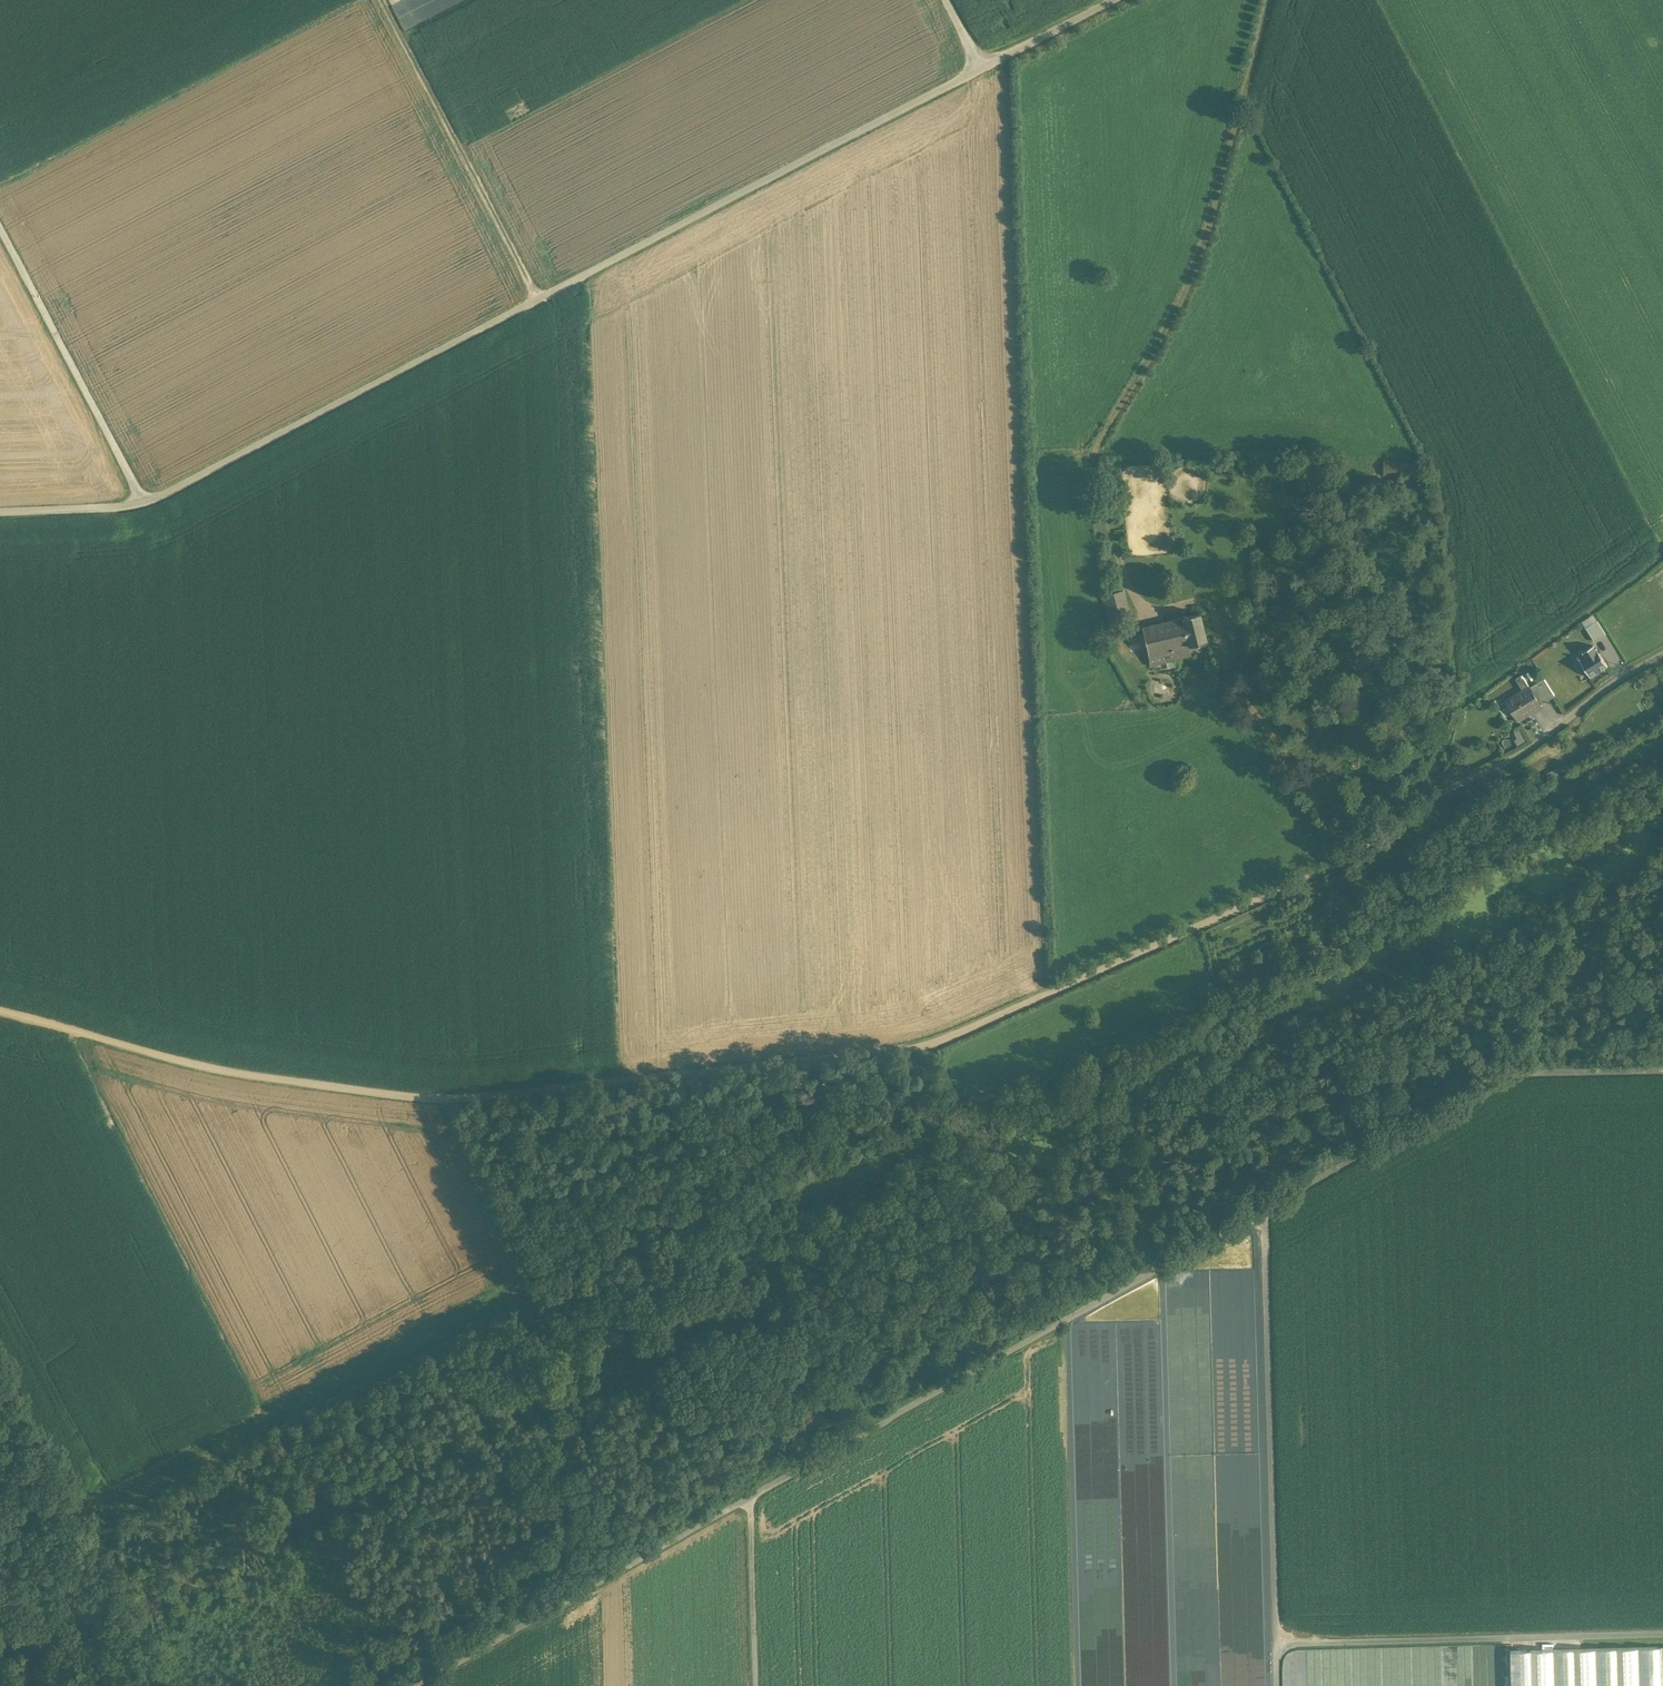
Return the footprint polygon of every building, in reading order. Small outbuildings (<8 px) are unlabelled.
[(1303,515),(1295,517),(1297,526),(1305,524),(1303,515)] [(1123,590),(1103,595),(1108,617),(1128,613),(1123,590)] [(1199,612),(1182,616),(1182,617),(1189,645),(1206,640),(1199,612)] [(1182,617),(1142,627),(1151,665),(1191,655),(1189,645),(1182,617)] [(1592,625),(1578,634),(1585,644),(1598,636),(1592,625)] [(1555,644),(1542,653),(1545,658),(1558,649),(1555,644)] [(1596,648),(1580,659),(1590,676),(1607,665),(1596,648)] [(1523,689),(1506,700),(1518,720),(1541,705),(1541,704),(1530,687),(1522,674),(1516,678),(1523,689)] [(1555,695),(1544,678),(1530,687),(1541,704),(1555,695)] [(1193,709),(1196,717),(1203,715),(1201,707),(1193,709)] [(1519,744),(1527,740),(1521,727),(1513,731),(1519,744)] [(1567,762),(1548,772),(1553,782),(1573,772),(1567,762)] [(1512,1651),(1513,1685),(1662,1685),(1661,1646),(1512,1651)]
